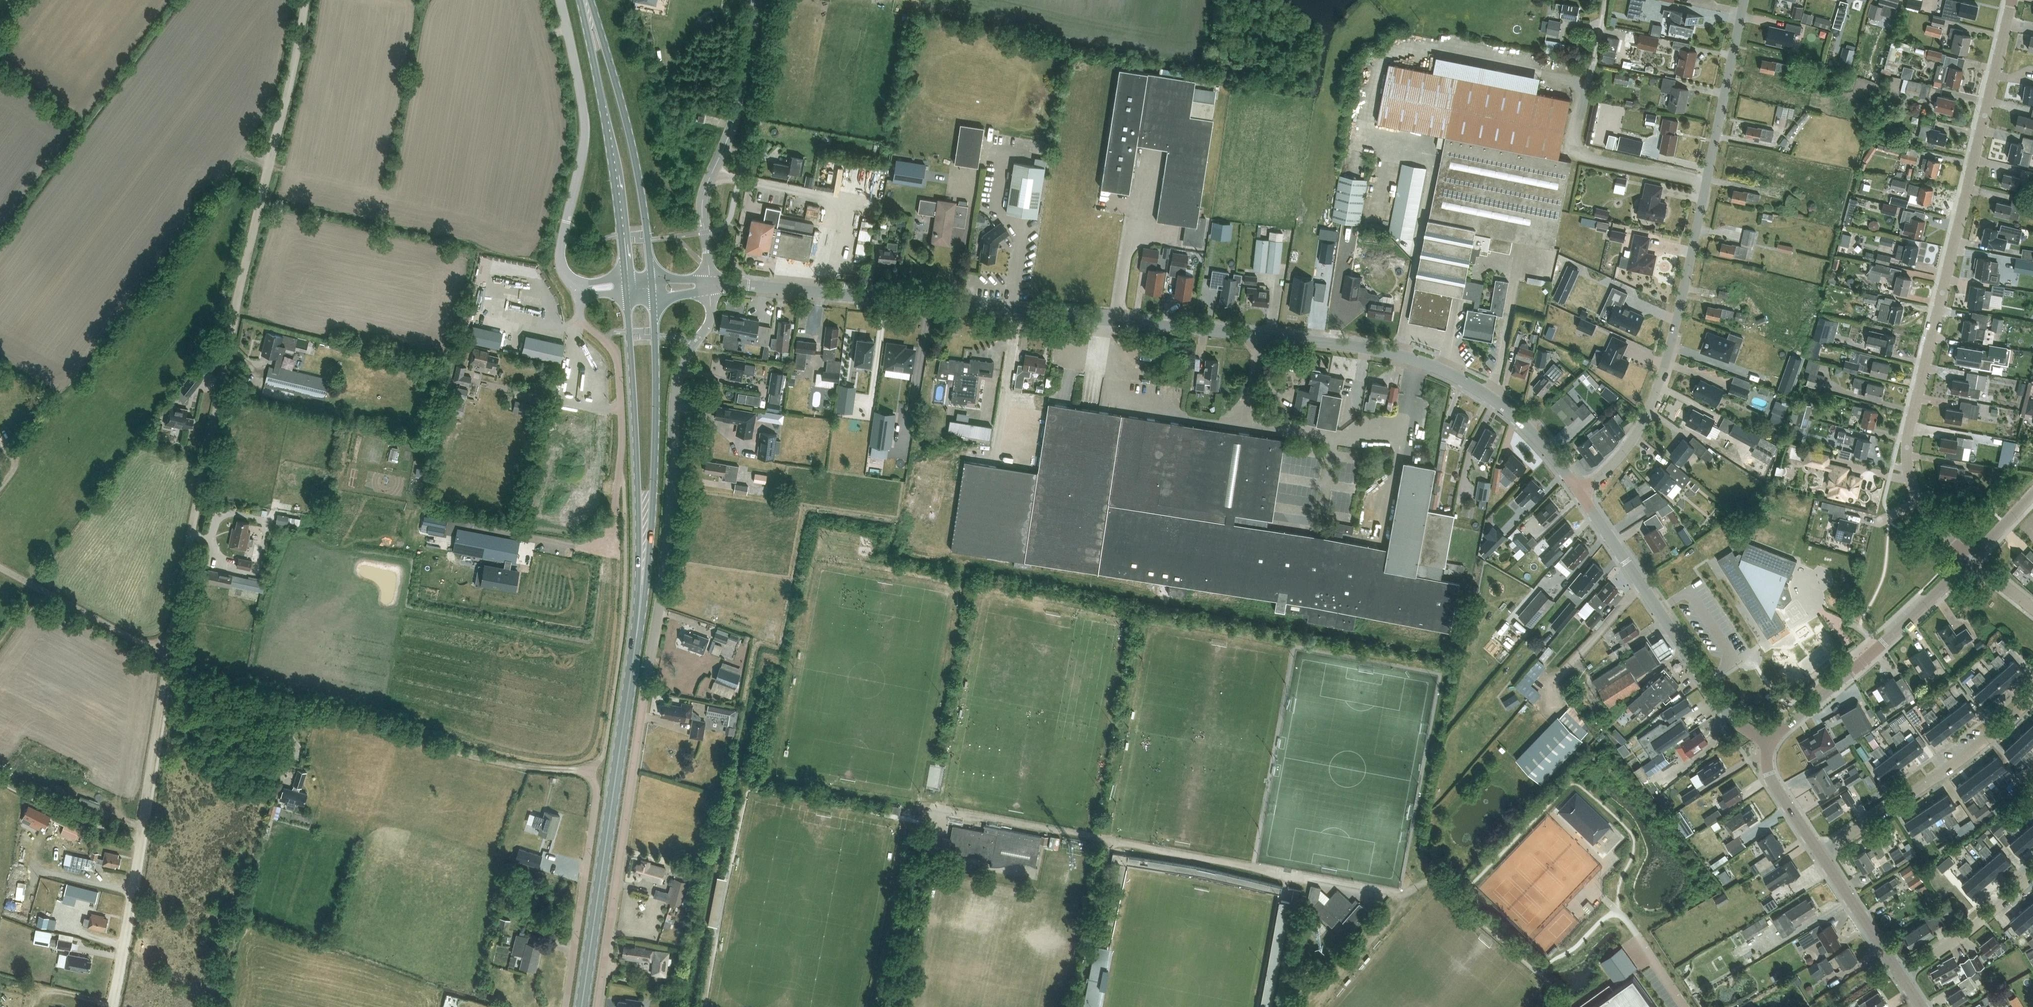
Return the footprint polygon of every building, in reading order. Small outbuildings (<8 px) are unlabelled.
[(652,3),(653,0),(635,0),(633,10),(634,10),(636,0),(652,3)] [(1628,16),(1634,18),(1635,15),(1641,16),(1644,0),(1646,1),(1646,0),(1645,0),(1631,0),(1627,17),(1628,18),(1628,16)] [(1840,0),(1838,9),(1846,11),(1849,3),(1840,0)] [(1869,15),(1881,19),(1882,14),(1883,11),(1894,14),(1898,0),(1880,0),(1879,5),(1872,3),(1869,15)] [(1922,0),(1908,0),(1907,6),(1920,9),(1922,0)] [(1975,18),(1978,5),(1955,0),(1946,0),(1943,16),(1934,14),(1934,15),(1960,21),(1960,20),(1959,20),(1960,14),(1975,18)] [(1557,3),(1556,9),(1563,10),(1562,16),(1578,19),(1580,6),(1564,3),(1564,4),(1557,3)] [(1793,16),(1802,18),(1804,6),(1795,5),(1793,16)] [(1675,22),(1671,21),(1668,36),(1669,36),(1670,31),(1692,36),(1691,41),(1692,41),(1695,26),(1691,25),(1692,22),(1703,24),(1698,23),(1699,16),(1705,18),(1705,17),(1688,13),(1687,15),(1683,14),(1683,12),(1665,8),(1663,16),(1676,19),(1675,22)] [(1811,23),(1814,14),(1806,11),(1803,20),(1811,23)] [(1932,23),(1934,23),(1933,26),(1927,24),(1925,32),(1941,37),(1943,29),(1939,28),(1940,25),(1944,26),(1946,19),(1934,16),(1932,23)] [(1819,26),(1830,30),(1833,21),(1821,18),(1819,26)] [(1835,18),(1832,27),(1841,29),(1843,21),(1835,18)] [(1547,33),(1559,35),(1561,22),(1550,19),(1547,33)] [(1800,34),(1802,26),(1788,22),(1786,30),(1770,27),(1767,42),(1791,47),(1794,33),(1800,34)] [(1663,26),(1654,24),(1651,34),(1660,36),(1663,26)] [(1962,34),(1963,30),(1952,27),(1949,37),(1955,38),(1952,49),(1967,53),(1971,36),(1962,34)] [(1637,47),(1657,51),(1659,37),(1640,33),(1637,47)] [(1608,37),(1603,60),(1614,63),(1620,39),(1608,37)] [(1547,38),(1546,46),(1556,47),(1557,40),(1547,38)] [(1697,52),(1690,50),(1691,43),(1675,40),(1673,47),(1682,49),(1677,72),(1692,75),(1697,52)] [(1891,75),(1892,72),(1896,73),(1903,49),(1911,51),(1913,45),(1895,40),(1893,46),(1891,46),(1883,72),(1891,75)] [(1622,55),(1631,56),(1633,44),(1624,43),(1622,55)] [(1850,67),(1856,50),(1854,50),(1855,46),(1847,43),(1846,47),(1844,46),(1838,63),(1850,67)] [(1927,57),(1941,60),(1943,52),(1929,49),(1927,57)] [(1956,68),(1958,58),(1946,55),(1943,67),(1947,68),(1943,81),(1959,85),(1963,70),(1956,68)] [(1624,67),(1646,71),(1648,64),(1633,62),(1634,61),(1626,59),(1624,67)] [(1775,73),(1776,69),(1787,71),(1789,64),(1773,60),(1773,62),(1763,60),(1761,70),(1775,73)] [(1418,285),(1411,319),(1446,326),(1453,292),(1463,294),(1466,280),(1470,259),(1476,261),(1477,253),(1488,255),(1489,248),(1511,252),(1513,239),(1555,248),(1572,161),(1559,158),(1571,99),(1459,77),(1390,63),(1378,122),(1447,136),(1417,285),(1418,285)] [(1905,65),(1903,76),(1912,78),(1914,67),(1905,65)] [(1216,90),(1194,87),(1195,80),(1119,69),(1101,188),(1129,192),(1137,144),(1168,149),(1157,220),(1189,225),(1188,232),(1186,232),(1185,243),(1202,245),(1206,217),(1198,216),(1213,119),(1212,119),(1214,103),(1216,90)] [(1628,84),(1630,76),(1616,73),(1615,81),(1628,84)] [(1661,90),(1672,93),(1669,108),(1684,111),(1689,90),(1675,87),(1676,80),(1664,77),(1661,90)] [(1904,79),(1901,91),(1906,92),(1909,80),(1904,79)] [(1956,99),(1941,96),(1943,88),(1909,79),(1909,80),(1906,92),(1906,93),(1937,101),(1935,108),(1946,111),(1945,113),(1951,114),(1952,112),(1953,112),(1956,99)] [(2023,100),(2032,102),(2032,86),(2026,85),(2023,100)] [(1599,103),(1595,103),(1590,127),(1594,128),(1594,127),(1597,128),(1598,122),(1595,122),(1599,103)] [(1796,108),(1778,104),(1776,114),(1794,118),(1796,108)] [(1799,124),(1809,114),(1806,111),(1797,121),(1799,124)] [(2032,131),(2032,132),(2032,112),(2031,118),(2019,115),(2016,127),(2031,131),(2032,131)] [(1661,132),(1664,133),(1661,151),(1674,154),(1678,135),(1674,135),(1675,129),(1677,130),(1679,121),(1664,118),(1661,132)] [(1940,130),(1933,128),(1935,121),(1924,118),(1923,123),(1919,137),(1929,140),(1945,144),(1947,133),(1940,131),(1940,130)] [(1786,136),(1789,138),(1798,125),(1795,123),(1786,136)] [(984,127),(961,124),(954,163),(978,167),(984,127)] [(1760,139),(1772,141),(1774,130),(1758,127),(1758,128),(1748,126),(1746,136),(1760,139)] [(1641,155),(1644,141),(1620,136),(1617,149),(1641,155)] [(1783,146),(1788,140),(1784,137),(1780,144),(1783,146)] [(2008,158),(2020,161),(2020,163),(2019,162),(2019,163),(2029,165),(2028,165),(2032,147),(2032,139),(2024,137),(2022,145),(2012,143),(2008,158)] [(1900,160),(1916,164),(1918,156),(1917,156),(1919,150),(1908,148),(1907,153),(1902,152),(1900,160)] [(774,162),(772,174),(788,177),(789,171),(801,173),(805,157),(791,154),(789,165),(774,162)] [(926,161),(897,156),(893,176),(923,180),(926,161)] [(1037,217),(1046,159),(1035,157),(1034,165),(1014,162),(1006,212),(1037,217)] [(1926,173),(1937,176),(1940,161),(1930,159),(1924,158),(1923,162),(1921,167),(1927,169),(1926,173)] [(1390,234),(1413,239),(1427,168),(1403,163),(1390,234)] [(2002,185),(2017,188),(2018,183),(2028,185),(2030,180),(2032,180),(2032,172),(2021,169),(2019,177),(2005,173),(2002,185)] [(1368,179),(1341,174),(1333,219),(1361,224),(1368,179)] [(811,186),(813,177),(807,175),(805,185),(811,186)] [(1627,178),(1617,176),(1616,184),(1626,186),(1627,178)] [(1907,182),(1893,179),(1891,187),(1905,191),(1907,182)] [(1638,215),(1646,217),(1645,218),(1654,220),(1654,219),(1663,221),(1664,216),(1666,217),(1668,208),(1666,208),(1667,204),(1659,202),(1663,186),(1647,183),(1644,198),(1642,198),(1638,215)] [(1918,201),(1930,204),(1933,189),(1921,186),(1910,183),(1908,193),(1919,195),(1918,201)] [(1781,198),(1782,191),(1770,189),(1769,195),(1781,198)] [(1759,202),(1760,194),(1744,191),(1744,192),(1734,190),(1732,200),(1746,203),(1747,199),(1759,202)] [(1890,203),(1907,207),(1909,200),(1892,196),(1890,203)] [(2023,199),(2013,196),(2011,205),(1998,201),(1995,214),(2009,217),(2018,219),(2023,199)] [(1851,225),(1858,200),(1850,197),(1843,223),(1851,225)] [(938,216),(934,239),(948,241),(950,225),(965,227),(968,206),(920,198),(918,213),(938,216)] [(1881,212),(1895,215),(1898,206),(1884,202),(1881,212)] [(807,203),(805,216),(817,218),(819,204),(807,203)] [(768,252),(809,260),(814,234),(813,234),(812,234),(814,224),(799,221),(798,225),(779,222),(781,209),(766,206),(763,221),(752,218),(746,250),(758,252),(758,255),(759,252),(761,253),(765,251),(768,252)] [(1604,218),(1606,212),(1596,209),(1595,215),(1604,218)] [(1905,222),(1902,232),(1922,236),(1925,221),(1913,218),(1915,212),(1904,209),(1901,221),(1905,222)] [(1596,227),(1598,220),(1582,217),(1581,224),(1596,227)] [(907,220),(898,218),(896,226),(905,228),(907,220)] [(1610,222),(1598,220),(1596,230),(1608,232),(1610,222)] [(1009,233),(1001,222),(984,235),(982,251),(980,252),(980,255),(981,257),(980,259),(984,260),(985,262),(989,262),(991,261),(995,261),(998,242),(1009,233)] [(1230,224),(1214,222),(1213,235),(1219,235),(1219,232),(1229,233),(1230,224)] [(1986,227),(1982,242),(1994,245),(2005,248),(2006,241),(2007,239),(2010,239),(2013,227),(2002,224),(2000,230),(2000,231),(1998,231),(1998,230),(1996,229),(1993,228),(1986,227)] [(886,227),(881,227),(875,226),(874,238),(880,238),(881,232),(886,233),(886,227)] [(2013,227),(2010,239),(2019,242),(2022,229),(2013,227)] [(860,228),(859,238),(868,239),(869,229),(860,228)] [(1610,239),(1624,242),(1627,232),(1612,229),(1610,239)] [(1753,245),(1756,232),(1746,229),(1743,243),(1753,245)] [(1841,243),(1850,245),(1852,234),(1843,232),(1841,243)] [(1894,237),(1883,234),(1880,243),(1892,246),(1894,237)] [(1629,268),(1637,270),(1638,271),(1642,272),(1644,271),(1652,273),(1656,255),(1646,253),(1649,238),(1636,235),(1629,268)] [(1253,270),(1279,272),(1282,241),(1256,238),(1253,270)] [(887,249),(880,248),(879,260),(895,262),(897,250),(896,250),(897,242),(888,241),(887,249)] [(1323,241),(1320,261),(1332,263),(1335,242),(1323,241)] [(857,242),(856,252),(865,252),(866,243),(857,242)] [(1720,253),(1734,256),(1746,258),(1749,248),(1733,244),(1732,245),(1723,243),(1720,253)] [(1794,246),(1778,243),(1777,249),(1792,253),(1794,246)] [(1919,247),(1907,244),(1906,245),(1899,244),(1897,250),(1905,252),(1903,259),(1915,262),(1919,247)] [(1141,259),(1140,270),(1149,271),(1146,290),(1160,293),(1164,271),(1155,270),(1159,250),(1144,248),(1142,259),(1141,259)] [(1865,257),(1873,259),(1875,253),(1866,251),(1865,257)] [(1175,295),(1190,297),(1193,276),(1185,274),(1186,266),(1188,255),(1173,252),(1171,264),(1169,275),(1178,276),(1175,295)] [(1876,261),(1890,264),(1891,256),(1878,253),(1876,261)] [(2004,273),(2015,274),(2016,258),(2006,257),(2004,273)] [(1998,263),(1991,261),(1991,260),(1978,258),(1976,258),(1975,266),(1977,266),(1976,275),(1983,276),(1982,280),(1998,283),(1999,273),(1996,272),(1998,263)] [(2015,269),(2032,272),(2032,261),(2017,258),(2015,269)] [(1870,272),(1881,275),(1889,277),(1891,269),(1872,264),(1870,272)] [(1569,265),(1557,290),(1566,294),(1578,269),(1569,265)] [(1892,267),(1888,279),(1892,280),(1891,282),(1896,283),(1895,290),(1907,293),(1911,278),(1900,275),(1902,269),(1892,267)] [(1239,294),(1240,284),(1238,284),(1238,282),(1241,282),(1242,274),(1234,273),(1233,278),(1228,278),(1229,272),(1212,269),(1210,287),(1217,288),(1218,284),(1223,285),(1221,299),(1225,300),(1224,303),(1232,304),(1234,294),(1239,294)] [(1256,276),(1245,275),(1244,282),(1256,283),(1256,276)] [(1370,309),(1369,315),(1392,319),(1393,312),(1400,313),(1402,301),(1395,299),(1394,304),(1380,301),(1380,298),(1377,294),(1370,293),(1366,287),(1358,286),(1360,277),(1347,275),(1343,296),(1359,298),(1359,297),(1360,297),(1367,309),(1370,309)] [(1528,282),(1547,285),(1548,279),(1529,276),(1528,282)] [(1829,284),(1836,285),(1837,280),(1835,280),(1835,277),(1831,276),(1829,284)] [(1484,284),(1466,280),(1463,294),(1462,297),(1476,300),(1481,301),(1484,284)] [(1467,319),(1464,334),(1492,340),(1497,315),(1504,316),(1510,282),(1498,280),(1493,309),(1480,306),(1481,301),(1476,300),(1474,310),(1469,309),(1467,319)] [(1294,282),(1290,307),(1309,310),(1312,285),(1294,282)] [(1971,285),(1970,294),(1972,294),(1970,305),(1982,307),(1982,306),(1989,308),(1992,294),(2003,296),(2004,295),(2010,296),(2011,289),(2005,288),(2005,286),(1993,284),(1992,291),(1985,289),(1985,288),(1971,285)] [(1253,295),(1252,304),(1268,305),(1269,289),(1265,288),(1266,285),(1260,285),(1259,288),(1247,287),(1247,295),(1253,295)] [(1730,292),(1720,289),(1718,295),(1728,298),(1730,292)] [(1614,293),(1607,312),(1617,316),(1612,328),(1640,338),(1647,320),(1625,311),(1629,299),(1614,293)] [(1876,303),(1878,295),(1866,293),(1864,300),(1876,303)] [(1896,299),(1886,296),(1885,299),(1880,297),(1877,308),(1891,312),(1889,319),(1900,322),(1904,307),(1895,305),(1896,299)] [(1733,318),(1735,311),(1719,307),(1718,308),(1709,306),(1706,316),(1720,319),(1721,315),(1733,318)] [(490,324),(491,313),(467,311),(466,322),(490,324)] [(1745,321),(1747,313),(1737,311),(1736,319),(1745,321)] [(1986,329),(1989,315),(1976,313),(1975,321),(1965,320),(1963,335),(1975,337),(1984,338),(1986,329)] [(754,343),(768,346),(771,328),(758,325),(759,321),(723,314),(719,332),(725,333),(723,342),(724,341),(729,342),(728,347),(726,347),(742,350),(742,349),(737,349),(739,340),(741,340),(737,339),(737,335),(755,338),(754,343)] [(1827,341),(1833,320),(1821,316),(1815,337),(1827,341)] [(1597,324),(1582,317),(1577,327),(1592,334),(1597,324)] [(1992,330),(2002,332),(2004,319),(1994,318),(1992,330)] [(789,329),(790,322),(780,321),(779,328),(778,328),(777,338),(772,337),(771,348),(788,350),(789,340),(790,329),(789,329)] [(838,327),(827,326),(825,345),(826,345),(825,349),(824,348),(823,359),(827,360),(826,371),(823,370),(822,379),(838,381),(839,372),(841,361),(835,360),(836,352),(835,352),(836,346),(838,327)] [(1519,346),(1523,333),(1516,331),(1512,343),(1519,346)] [(283,336),(267,332),(262,353),(278,357),(280,346),(295,349),(298,337),(283,333),(283,336)] [(1532,332),(1530,341),(1536,342),(1538,334),(1532,332)] [(1877,333),(1870,332),(1867,344),(1876,346),(1877,344),(1882,345),(1881,351),(1892,354),(1896,337),(1877,332),(1877,333)] [(1703,350),(1727,359),(1733,342),(1709,333),(1703,350)] [(564,344),(527,335),(523,353),(560,361),(564,344)] [(1621,353),(1622,354),(1628,343),(1614,337),(1607,351),(1605,350),(1599,365),(1622,376),(1629,361),(1621,358),(1620,357),(1621,353)] [(797,340),(795,351),(797,351),(795,368),(805,369),(807,352),(815,353),(817,342),(797,340)] [(873,342),(858,340),(855,364),(870,366),(873,342)] [(1516,358),(1517,358),(1512,373),(1526,378),(1535,351),(1529,348),(1529,347),(1528,345),(1527,343),(1525,342),(1523,343),(1521,344),(1521,346),(1518,353),(1516,358)] [(911,370),(914,350),(903,349),(904,346),(888,344),(885,367),(911,370)] [(1990,351),(1988,358),(2005,361),(2007,347),(1991,344),(1990,351)] [(1957,347),(1956,354),(1957,354),(1956,361),(1971,363),(1971,366),(1983,368),(1985,358),(1988,358),(1990,351),(1983,350),(1983,349),(1959,345),(1959,347),(1957,347)] [(1751,359),(1760,362),(1763,349),(1754,347),(1751,359)] [(499,357),(488,354),(489,352),(474,348),(471,362),(492,367),(493,364),(497,365),(499,357)] [(1539,349),(1536,365),(1545,367),(1547,358),(1550,358),(1551,352),(1539,349)] [(1887,376),(1890,363),(1874,360),(1875,357),(1860,353),(1858,361),(1861,362),(1862,364),(1865,365),(1863,370),(1871,372),(1871,373),(1887,376)] [(1030,377),(1031,369),(1043,371),(1045,359),(1034,357),(1034,355),(1025,354),(1024,365),(1018,364),(1017,372),(1013,372),(1012,383),(1015,383),(1014,386),(1022,387),(1024,376),(1030,377)] [(733,359),(726,358),(724,368),(732,369),(730,378),(742,380),(743,372),(754,374),(756,365),(745,363),(745,360),(734,358),(733,359)] [(942,358),(941,369),(955,371),(951,401),(967,403),(967,401),(975,402),(979,374),(993,376),(994,362),(970,359),(970,362),(942,358)] [(1218,391),(1220,377),(1216,376),(1218,361),(1206,359),(1204,373),(1197,372),(1196,382),(1197,382),(1196,388),(1205,389),(1205,383),(1210,384),(1210,390),(1218,391)] [(1860,364),(1846,360),(1844,369),(1857,373),(1860,364)] [(1779,389),(1790,393),(1799,367),(1788,363),(1779,389)] [(1563,371),(1562,370),(1555,364),(1552,367),(1539,381),(1540,382),(1535,388),(1542,395),(1547,388),(1548,389),(1563,371)] [(469,384),(471,376),(463,374),(465,367),(457,365),(453,380),(469,384)] [(324,399),(329,379),(300,372),(299,374),(269,366),(265,382),(295,390),(294,392),(324,399)] [(1298,415),(1304,416),(1306,407),(1307,408),(1309,396),(1321,398),(1320,404),(1309,402),(1305,422),(1337,428),(1337,427),(1336,427),(1338,420),(1336,420),(1341,396),(1341,395),(1339,395),(1340,387),(1342,388),(1341,389),(1342,389),(1344,377),(1343,378),(1329,375),(1329,373),(1324,373),(1324,371),(1318,369),(1317,371),(1311,370),(1309,381),(1311,382),(1309,391),(1298,389),(1295,405),(1300,406),(1298,415)] [(1583,374),(1580,376),(1584,380),(1588,385),(1591,382),(1597,388),(1598,387),(1600,385),(1587,370),(1583,374)] [(780,393),(781,386),(784,373),(772,371),(768,392),(780,393)] [(1821,388),(1825,375),(1810,371),(1806,384),(1821,388)] [(190,395),(202,379),(192,372),(180,388),(190,395)] [(1987,375),(1979,374),(1979,373),(1968,372),(1966,381),(1954,379),(1952,391),(1967,394),(1967,395),(1978,397),(1979,388),(1976,387),(1977,381),(1986,383),(1987,375)] [(1855,376),(1853,385),(1860,387),(1858,392),(1865,394),(1865,395),(1881,399),(1884,386),(1869,382),(1869,380),(1855,376)] [(1696,390),(1694,394),(1717,406),(1724,391),(1717,387),(1716,387),(1701,380),(1700,383),(1699,383),(1698,385),(1697,384),(1694,389),(1696,390)] [(1387,385),(1372,382),(1370,393),(1369,402),(1368,406),(1377,407),(1377,403),(1375,402),(1376,395),(1385,396),(1387,385)] [(2024,395),(2024,394),(2025,386),(2026,384),(2019,382),(2017,394),(2024,395)] [(1575,386),(1572,383),(1566,388),(1568,391),(1575,386)] [(1730,391),(1747,397),(1750,389),(1733,383),(1730,391)] [(452,386),(451,393),(467,397),(468,389),(452,386)] [(1398,387),(1390,386),(1388,402),(1395,403),(1398,387)] [(840,391),(838,410),(851,412),(854,393),(840,391)] [(1612,403),(1618,396),(1612,391),(1606,398),(1612,403)] [(739,392),(738,400),(758,404),(760,396),(739,392)] [(1580,407),(1567,393),(1563,397),(1562,396),(1552,406),(1569,424),(1579,415),(1583,420),(1592,412),(1584,403),(1580,407)] [(452,399),(449,412),(461,415),(465,399),(456,397),(455,400),(452,399)] [(518,413),(521,403),(515,401),(512,412),(518,413)] [(1947,408),(1945,420),(1961,423),(1963,416),(1976,418),(1978,405),(1972,404),(1972,403),(1962,401),(1960,410),(1947,408)] [(1777,413),(1773,423),(1781,426),(1784,416),(1788,405),(1780,402),(1776,413),(1777,413)] [(765,410),(778,412),(779,405),(767,403),(765,410)] [(1353,629),(1356,614),(1450,632),(1459,583),(1440,579),(1442,566),(1444,566),(1453,515),(1427,510),(1434,467),(1403,462),(1387,550),(1323,537),(1233,523),(1235,514),(1272,520),(1284,439),(1146,418),(1121,414),(1048,403),(1038,472),(964,461),(951,550),(1015,559),(1014,565),(1031,568),(1032,562),(1170,583),(1168,593),(1186,596),(1188,586),(1276,600),(1275,610),(1308,615),(1307,621),(1335,626),(1353,629)] [(1799,414),(1810,417),(1813,406),(1802,403),(1799,414)] [(189,426),(192,427),(194,417),(186,416),(188,409),(169,405),(165,424),(188,428),(189,426)] [(1878,411),(1867,408),(1854,405),(1852,413),(1857,414),(1857,417),(1864,418),(1862,424),(1874,427),(1878,411)] [(723,418),(723,419),(739,422),(737,431),(752,433),(755,413),(725,407),(725,408),(717,406),(715,417),(723,418)] [(1708,416),(1695,409),(1687,423),(1708,434),(1715,419),(1708,416)] [(889,447),(894,414),(876,411),(871,444),(889,447)] [(1466,413),(1461,412),(1460,413),(1458,412),(1455,420),(1451,419),(1449,423),(1444,421),(1441,435),(1447,437),(1449,432),(1456,434),(1455,435),(1462,437),(1465,431),(1463,430),(1464,429),(1465,429),(1466,426),(1465,425),(1466,422),(1468,422),(1469,419),(1468,418),(1469,416),(1466,415),(1466,413)] [(1796,425),(1807,428),(1810,417),(1799,414),(1796,425)] [(1625,432),(1613,415),(1605,422),(1606,424),(1600,429),(1599,427),(1593,431),(1595,433),(1578,446),(1592,465),(1604,456),(1614,448),(1614,447),(1619,441),(1617,438),(1625,432)] [(950,418),(948,432),(990,439),(992,424),(950,418)] [(1730,433),(1745,441),(1744,443),(1751,446),(1757,434),(1736,422),(1730,433)] [(1493,449),(1489,447),(1496,433),(1485,428),(1473,452),(1488,460),(1493,449)] [(1855,453),(1867,456),(1871,440),(1846,434),(1847,432),(1839,430),(1837,440),(1857,445),(1855,453)] [(1968,430),(1967,439),(1985,442),(1986,434),(1968,430)] [(760,431),(757,457),(774,459),(774,453),(779,454),(781,440),(776,440),(777,433),(760,431)] [(1958,436),(1958,439),(1942,437),(1940,448),(1948,450),(1948,454),(1946,454),(1946,455),(1962,457),(1961,456),(1964,437),(1958,436)] [(1708,449),(1694,437),(1694,438),(1690,443),(1684,438),(1671,454),(1684,464),(1695,451),(1702,456),(1708,449)] [(1443,470),(1447,449),(1445,449),(1446,441),(1441,440),(1436,468),(1443,470)] [(2004,440),(1999,465),(2010,468),(2016,443),(2004,440)] [(1852,452),(1840,449),(1838,456),(1850,459),(1852,452)] [(1808,451),(1805,463),(1832,469),(1828,484),(1832,485),(1830,495),(1845,499),(1847,493),(1857,495),(1861,478),(1856,477),(1856,476),(1856,475),(1855,475),(1855,474),(1855,473),(1854,473),(1853,473),(1852,473),(1851,473),(1850,474),(1850,475),(1847,474),(1848,469),(1828,464),(1830,456),(1808,451)] [(1502,468),(1495,467),(1492,487),(1498,488),(1501,471),(1511,481),(1517,475),(1518,475),(1526,466),(1512,453),(1504,462),(1507,464),(1502,468)] [(1759,463),(1765,467),(1769,459),(1763,456),(1759,463)] [(726,464),(726,463),(716,462),(715,463),(707,461),(705,470),(716,472),(717,473),(723,474),(722,479),(736,482),(739,466),(726,464)] [(1666,470),(1661,466),(1650,479),(1668,494),(1677,483),(1683,488),(1691,478),(1672,462),(1666,470)] [(1969,470),(1983,473),(1984,465),(1970,463),(1969,470)] [(1965,474),(1965,469),(1958,468),(1958,467),(1942,464),(1940,476),(1972,482),(1973,475),(1965,474)] [(1356,471),(1339,469),(1337,479),(1354,482),(1356,471)] [(767,475),(755,473),(754,479),(766,481),(767,475)] [(1525,482),(1522,485),(1522,486),(1523,488),(1522,488),(1523,489),(1514,498),(1522,505),(1527,499),(1526,497),(1529,495),(1534,500),(1544,490),(1542,489),(1543,488),(1540,485),(1539,485),(1532,479),(1527,484),(1526,482),(1525,482)] [(1481,481),(1480,492),(1488,494),(1490,482),(1481,481)] [(1696,492),(1701,486),(1695,482),(1691,487),(1696,492)] [(748,486),(735,484),(734,491),(747,494),(748,486)] [(1648,515),(1658,509),(1669,503),(1664,498),(1655,504),(1650,496),(1643,501),(1639,494),(1625,503),(1632,514),(1646,505),(1647,508),(1645,510),(1648,515)] [(1536,516),(1545,526),(1560,512),(1550,502),(1536,516)] [(1659,510),(1659,509),(1661,508),(1665,515),(1668,513),(1673,510),(1674,509),(1669,503),(1658,509),(1659,510)] [(1762,512),(1758,506),(1745,515),(1749,522),(1762,512)] [(1673,510),(1668,513),(1670,518),(1676,514),(1673,510)] [(1847,513),(1835,510),(1832,519),(1840,521),(1835,538),(1851,542),(1854,528),(1856,529),(1858,522),(1846,519),(1847,513)] [(277,513),(276,522),(299,526),(300,517),(277,513)] [(1658,529),(1664,525),(1657,513),(1645,521),(1651,531),(1645,534),(1655,550),(1667,542),(1658,529)] [(424,515),(423,523),(428,524),(427,531),(444,534),(447,520),(424,515)] [(249,538),(251,531),(248,530),(249,522),(237,520),(236,527),(233,527),(231,536),(229,545),(247,549),(248,545),(253,546),(254,539),(249,538)] [(1541,558),(1547,566),(1562,552),(1557,546),(1574,530),(1565,521),(1546,539),(1553,547),(1541,558)] [(1353,535),(1355,526),(1338,523),(1335,535),(1343,537),(1343,533),(1353,535)] [(458,528),(453,551),(505,561),(513,562),(516,563),(520,540),(458,528)] [(1496,531),(1481,547),(1489,555),(1506,537),(1498,529),(1496,531)] [(1528,540),(1520,532),(1512,539),(1525,553),(1537,541),(1532,536),(1528,540)] [(1578,563),(1588,550),(1579,542),(1569,554),(1566,552),(1561,558),(1573,568),(1578,563)] [(1785,579),(1789,581),(1797,561),(1748,542),(1743,554),(1740,553),(1736,555),(1733,550),(1718,559),(1768,638),(1786,626),(1774,607),(1776,603),(1784,606),(1793,597),(1789,585),(1784,583),(1785,579)] [(1525,553),(1521,548),(1516,553),(1513,555),(1518,560),(1525,553)] [(2014,560),(2026,572),(2030,568),(2032,570),(2032,561),(2022,551),(2014,560)] [(237,567),(251,570),(253,561),(239,558),(237,567)] [(1561,558),(1555,565),(1566,575),(1573,568),(1561,558)] [(485,565),(482,583),(485,583),(493,585),(500,586),(515,589),(518,571),(512,570),(513,562),(505,561),(504,569),(485,565)] [(1444,572),(1462,576),(1464,565),(1446,562),(1444,572)] [(1582,596),(1592,583),(1603,570),(1593,562),(1583,574),(1580,572),(1569,585),(1582,596)] [(206,582),(230,587),(233,574),(209,569),(206,582)] [(263,592),(265,582),(233,575),(231,585),(263,592)] [(1592,606),(1594,608),(1602,598),(1607,602),(1618,590),(1608,581),(1597,593),(1596,592),(1588,602),(1586,601),(1578,610),(1584,615),(1592,606)] [(1553,601),(1542,592),(1520,618),(1531,627),(1553,601)] [(1602,616),(1596,609),(1585,622),(1592,628),(1593,626),(1600,618),(1602,616)] [(1564,610),(1556,619),(1563,625),(1571,616),(1564,610)] [(1600,618),(1593,626),(1596,629),(1603,621),(1600,618)] [(1627,640),(1640,631),(1634,621),(1615,633),(1623,645),(1615,650),(1619,656),(1632,647),(1627,640)] [(1957,635),(1950,624),(1939,631),(1940,632),(1938,635),(1940,638),(1943,637),(1953,652),(1964,645),(1963,644),(1973,638),(1967,628),(1957,635)] [(726,643),(728,636),(716,631),(714,638),(726,643)] [(694,633),(693,636),(685,633),(682,642),(689,645),(688,647),(704,653),(709,638),(694,633)] [(729,638),(737,641),(739,636),(731,633),(729,638)] [(1662,635),(1650,642),(1660,657),(1671,649),(1662,635)] [(1999,642),(2007,651),(2011,647),(2003,638),(1999,642)] [(1986,645),(1981,639),(1981,640),(1975,645),(1979,650),(1985,646),(1986,645)] [(1646,641),(1634,649),(1636,653),(1593,680),(1610,706),(1641,686),(1636,678),(1660,662),(1646,641)] [(739,644),(736,658),(743,659),(746,645),(739,644)] [(1544,661),(1553,650),(1548,646),(1539,657),(1544,661)] [(1946,671),(1937,657),(1932,661),(1924,649),(1910,658),(1922,676),(1933,669),(1938,676),(1946,671)] [(1615,650),(1609,654),(1613,661),(1619,656),(1615,650)] [(1999,654),(1995,658),(2001,664),(2005,661),(1999,654)] [(1997,668),(2001,664),(1995,658),(1991,662),(1997,668)] [(1546,666),(1537,659),(1514,686),(1528,699),(1536,690),(1530,685),(1546,666)] [(2014,680),(2024,671),(2014,660),(2005,668),(2014,680)] [(740,674),(720,666),(715,681),(735,688),(740,674)] [(1643,719),(1648,714),(1658,705),(1665,698),(1665,697),(1679,684),(1672,676),(1673,674),(1666,666),(1642,688),(1627,701),(1643,719)] [(2005,688),(2014,680),(2005,668),(1995,677),(2005,688)] [(1950,671),(1941,677),(1945,682),(1953,676),(1950,671)] [(1986,677),(1980,671),(1976,675),(1982,681),(1986,677)] [(1978,685),(1982,681),(1976,675),(1972,678),(1978,685)] [(1916,697),(1908,685),(1901,689),(1894,677),(1879,687),(1890,705),(1905,696),(1909,702),(1916,697)] [(1995,697),(2005,688),(1995,677),(1985,685),(1995,697)] [(735,688),(714,681),(710,690),(731,698),(735,688)] [(1985,685),(1976,694),(1986,705),(1995,697),(1985,685)] [(1573,704),(1566,693),(1562,696),(1570,707),(1573,704)] [(1948,697),(1953,703),(1958,700),(1952,693),(1948,697)] [(1520,702),(1515,694),(1502,701),(1507,709),(1520,702)] [(1672,705),(1665,710),(1671,719),(1678,714),(1679,716),(1692,707),(1686,697),(1672,706),(1672,705)] [(1949,707),(1953,703),(1948,697),(1944,700),(1949,707)] [(1820,731),(1801,742),(1810,758),(1812,762),(1838,747),(1836,744),(1843,740),(1845,743),(1873,727),(1858,700),(1852,703),(1854,706),(1847,710),(1845,707),(1840,710),(1846,721),(1836,727),(1838,730),(1831,734),(1826,726),(1819,730),(1820,731)] [(1958,700),(1953,703),(1957,708),(1966,720),(1976,712),(1967,700),(1961,704),(1958,700)] [(685,720),(686,716),(691,717),(694,704),(682,702),(681,707),(672,705),(671,706),(664,705),(662,714),(670,716),(669,717),(674,718),(674,721),(678,721),(680,719),(685,720)] [(1966,720),(1957,708),(1953,703),(1949,707),(1952,711),(1947,716),(1956,728),(1966,720)] [(737,710),(708,704),(707,712),(729,716),(727,725),(734,726),(737,710)] [(1916,725),(1923,720),(1913,707),(1906,712),(1916,725)] [(1876,712),(1881,721),(1886,718),(1881,709),(1876,712)] [(1932,709),(1928,712),(1933,719),(1936,717),(1938,716),(1932,709)] [(1589,731),(1567,710),(1560,717),(1558,716),(1516,759),(1541,783),(1583,740),(1581,739),(1589,731)] [(701,717),(693,711),(692,712),(691,717),(693,718),(689,737),(703,739),(706,721),(700,719),(701,717)] [(1929,722),(1933,719),(1928,712),(1927,713),(1924,715),(1929,722)] [(1936,717),(1933,719),(1936,723),(1945,735),(1956,728),(1947,716),(1939,721),(1936,717)] [(1896,732),(1901,728),(1898,724),(1900,722),(1896,717),(1889,722),(1896,732)] [(1945,735),(1936,723),(1933,719),(1929,722),(1928,723),(1932,727),(1926,731),(1935,743),(1945,735)] [(1637,750),(1642,746),(1643,748),(1645,747),(1645,748),(1636,755),(1643,765),(1673,744),(1677,741),(1683,737),(1690,732),(1682,721),(1678,724),(1676,721),(1668,726),(1667,724),(1661,723),(1660,724),(1659,724),(1632,743),(1637,750)] [(2032,724),(2024,733),(2032,743),(2032,724)] [(1616,727),(1609,733),(1620,745),(1627,739),(1616,727)] [(1874,729),(1866,735),(1869,740),(1878,735),(1874,729)] [(1896,733),(1901,740),(1906,737),(1901,730),(1896,733)] [(1676,748),(1682,744),(1691,756),(1692,756),(1691,756),(1703,748),(1702,746),(1708,741),(1702,732),(1692,739),(1690,737),(1685,741),(1683,737),(1677,741),(1673,744),(1676,748)] [(1897,743),(1901,740),(1896,733),(1892,736),(1897,743)] [(2014,741),(2029,757),(2032,753),(2032,752),(2029,748),(2032,745),(2032,743),(2024,733),(2014,741)] [(1914,756),(1924,749),(1915,737),(1909,741),(1906,736),(1906,737),(1901,740),(1914,756)] [(1903,764),(1914,756),(1901,740),(1897,743),(1896,744),(1900,748),(1894,752),(1903,764)] [(2014,741),(2005,750),(2015,761),(2021,756),(2025,760),(2029,757),(2014,741)] [(1876,748),(1881,755),(1885,752),(1880,745),(1876,748)] [(1870,758),(1863,747),(1857,751),(1864,762),(1870,758)] [(1876,758),(1878,757),(1881,755),(1876,748),(1871,752),(1876,758)] [(1830,763),(1808,777),(1815,787),(1830,778),(1826,771),(1832,767),(1833,769),(1846,761),(1840,751),(1827,759),(1830,763)] [(1893,772),(1903,764),(1894,752),(1889,756),(1886,752),(1885,752),(1881,755),(1893,772)] [(1667,764),(1660,754),(1643,766),(1650,776),(1667,764)] [(1881,762),(1874,767),(1883,779),(1893,772),(1881,755),(1878,757),(1881,762)] [(1998,756),(1988,763),(1997,775),(2007,768),(1998,756)] [(2029,757),(2025,760),(2029,765),(2020,774),(2029,784),(2032,780),(2032,762),(2029,757)] [(1720,775),(1719,773),(1726,769),(1720,759),(1715,763),(1714,761),(1699,771),(1706,784),(1720,775)] [(1992,779),(1996,783),(2000,780),(1997,775),(1988,763),(1977,771),(1987,783),(1992,779)] [(294,784),(295,784),(296,784),(294,789),(284,786),(281,799),(288,801),(287,805),(288,806),(294,808),(295,807),(296,804),(297,804),(298,802),(305,804),(308,793),(299,790),(300,786),(302,787),(306,772),(307,771),(299,769),(294,784)] [(1844,779),(1848,786),(1863,778),(1858,771),(1844,779)] [(1980,795),(1984,792),(1985,792),(1981,787),(1987,783),(1977,771),(1967,779),(1976,791),(1980,795)] [(1874,780),(1870,774),(1864,777),(1868,784),(1874,780)] [(2005,776),(2000,780),(2005,787),(2010,783),(2005,776)] [(1840,780),(1834,784),(1830,778),(1815,787),(1821,798),(1843,784),(1840,780)] [(1967,779),(1957,787),(1966,798),(1976,791),(1967,779)] [(2001,790),(2005,787),(2000,780),(1996,783),(2001,790)] [(1736,784),(1723,793),(1726,798),(1719,802),(1722,807),(1729,803),(1730,803),(1743,795),(1736,784)] [(1682,796),(1687,804),(1701,795),(1696,787),(1682,796)] [(1849,789),(1842,794),(1843,796),(1837,799),(1823,808),(1830,818),(1844,810),(1845,811),(1851,807),(1849,805),(1856,800),(1849,789)] [(1984,792),(1980,795),(1985,802),(1990,799),(1984,792)] [(1660,804),(1667,799),(1662,793),(1656,797),(1660,804)] [(1938,800),(1946,813),(1949,818),(1954,814),(1951,810),(1957,806),(1948,793),(1938,800)] [(1585,824),(1598,836),(1608,825),(1577,795),(1562,810),(1581,829),(1585,824)] [(1980,795),(1976,799),(1981,805),(1985,802),(1980,795)] [(1927,807),(1935,820),(1946,813),(1938,800),(1927,807)] [(268,815),(274,817),(278,805),(271,803),(268,815)] [(1991,811),(1986,803),(1974,812),(1979,819),(1991,811)] [(46,826),(51,817),(29,806),(24,815),(32,820),(30,824),(39,828),(41,824),(46,826)] [(1916,814),(1924,827),(1927,831),(1931,829),(1932,828),(1929,824),(1935,820),(1927,807),(1916,814)] [(1741,812),(1725,823),(1734,837),(1751,826),(1749,824),(1759,818),(1753,809),(1743,815),(1741,812)] [(1715,810),(1704,817),(1704,818),(1707,823),(1718,816),(1715,810)] [(554,837),(560,816),(546,811),(544,816),(536,814),(532,825),(541,828),(539,832),(554,837)] [(1675,822),(1682,818),(1678,812),(1672,816),(1675,822)] [(1916,814),(1905,821),(1914,834),(1924,827),(1916,814)] [(1954,814),(1949,818),(1954,825),(1958,822),(1954,814)] [(2004,832),(2002,830),(2010,823),(2003,815),(1990,826),(1999,837),(2004,832)] [(1953,825),(1954,825),(1949,818),(1946,819),(1944,820),(1949,828),(1953,825)] [(2015,820),(2011,823),(2016,829),(2019,827),(2020,826),(2015,820)] [(1954,825),(1953,825),(1960,836),(1964,833),(1960,826),(1958,822),(1954,825)] [(2012,833),(2014,832),(2016,830),(2016,829),(2011,823),(2007,826),(2012,833)] [(1037,868),(1038,867),(1036,866),(1041,836),(984,825),(983,831),(963,827),(963,828),(953,826),(948,851),(959,852),(959,853),(992,858),(991,864),(990,864),(990,865),(996,866),(1001,865),(1007,864),(1008,863),(1013,862),(1019,862),(1025,862),(1032,864),(1037,868)] [(2023,832),(2019,827),(2016,829),(2016,830),(2030,846),(2032,843),(2032,830),(2030,826),(2023,832)] [(1931,829),(1927,831),(1932,839),(1937,836),(1932,828),(1931,829)] [(521,841),(524,832),(514,829),(511,838),(521,841)] [(2020,854),(2030,846),(2016,830),(2014,832),(2018,836),(2010,842),(2020,854)] [(1927,831),(1923,834),(1928,841),(1932,839),(1927,831)] [(1759,842),(1767,855),(1755,863),(1761,872),(1774,863),(1771,864),(1768,859),(1784,849),(1780,843),(1779,843),(1772,833),(1759,842)] [(1981,835),(1977,839),(1983,846),(1986,844),(1982,839),(1984,838),(1987,836),(1984,833),(1981,835)] [(1040,844),(1047,845),(1049,836),(1041,835),(1040,844)] [(1726,844),(1733,855),(1745,847),(1738,836),(1726,844)] [(1873,849),(1867,852),(1866,850),(1855,857),(1864,871),(1875,864),(1871,857),(1876,854),(1878,857),(1885,853),(1878,843),(1872,847),(1873,849)] [(1987,854),(1988,854),(1990,852),(1991,851),(1986,844),(1983,846),(1982,848),(1987,854)] [(519,848),(516,859),(539,867),(542,855),(519,848)] [(1987,854),(1982,848),(1978,851),(1983,857),(1985,856),(1987,854)] [(2001,870),(2011,862),(2001,850),(1994,856),(1990,852),(1988,854),(1991,858),(2001,870)] [(97,859),(92,858),(92,859),(73,855),(71,865),(65,864),(64,869),(80,873),(81,867),(97,871),(97,870),(95,869),(97,862),(104,863),(103,864),(116,867),(117,865),(120,865),(122,857),(119,856),(119,854),(106,851),(105,859),(98,857),(97,859)] [(1899,866),(1908,860),(1903,853),(1894,859),(1899,866)] [(1991,878),(2001,870),(1991,858),(1988,854),(1987,854),(1985,856),(1989,861),(1982,867),(1991,878)] [(1724,855),(1711,864),(1714,868),(1727,859),(1724,855)] [(1128,856),(1127,866),(1217,878),(1218,875),(1214,875),(1214,870),(1204,869),(1204,867),(1128,856)] [(649,864),(650,861),(642,859),(641,865),(637,864),(635,871),(646,875),(645,878),(661,882),(665,868),(649,864)] [(1774,863),(1761,872),(1771,888),(1784,879),(1787,883),(1787,882),(1800,873),(1791,860),(1775,871),(1772,865),(1774,863)] [(1963,864),(1968,870),(1971,868),(1972,867),(1967,860),(1963,864)] [(1943,861),(1937,866),(1943,873),(1949,867),(1943,861)] [(1916,869),(1915,870),(1911,864),(1900,871),(1904,878),(1907,876),(1910,880),(1907,882),(1912,888),(1923,880),(1919,874),(1916,869)] [(1964,874),(1966,873),(1968,870),(1963,864),(1959,867),(1964,874)] [(673,874),(689,878),(692,870),(676,865),(673,874)] [(1982,886),(1991,878),(1982,867),(1974,873),(1971,868),(1968,870),(1972,875),(1982,886)] [(1724,881),(1730,877),(1726,870),(1720,873),(1724,881)] [(1982,886),(1972,875),(1968,870),(1966,873),(1969,877),(1962,883),(1972,895),(1982,886)] [(1225,875),(1224,883),(1299,897),(1300,888),(1220,873),(1219,874),(1225,875)] [(707,923),(717,925),(725,877),(716,876),(707,923)] [(1890,881),(1889,880),(1875,889),(1882,899),(1896,890),(1893,886),(1899,882),(1895,877),(1890,881)] [(670,902),(682,905),(688,882),(678,879),(675,887),(674,887),(670,902)] [(25,898),(24,883),(17,883),(17,898),(25,898)] [(67,883),(65,894),(96,902),(99,891),(67,883)] [(1321,887),(1311,885),(1306,904),(1332,927),(1339,918),(1353,930),(1369,911),(1355,899),(1351,903),(1348,901),(1349,900),(1337,889),(1323,905),(1318,900),(1321,887)] [(1931,892),(1927,886),(1922,888),(1927,894),(1931,892)] [(1720,905),(1721,904),(1721,905),(1728,901),(1728,900),(1729,899),(1725,893),(1716,899),(1720,905)] [(1797,928),(1795,925),(1815,912),(1814,910),(1817,907),(1812,899),(1808,901),(1807,899),(1773,920),(1783,936),(1797,928)] [(1276,900),(1264,976),(1276,978),(1288,902),(1276,900)] [(2020,912),(2032,927),(2032,922),(2032,907),(2030,904),(2020,912)] [(1926,921),(1905,935),(1912,947),(1934,933),(1933,930),(1944,923),(1936,909),(1924,917),(1926,921)] [(2011,921),(2020,932),(2028,926),(2032,931),(2032,929),(2032,927),(2020,912),(2011,921)] [(108,919),(105,918),(105,916),(92,913),(91,918),(85,917),(83,925),(102,929),(103,927),(106,928),(108,919)] [(49,917),(40,915),(37,924),(47,927),(49,917)] [(1749,939),(1770,925),(1764,916),(1743,929),(1749,939)] [(508,932),(511,920),(498,918),(496,927),(498,928),(498,930),(508,932)] [(1810,931),(1799,938),(1804,948),(1821,938),(1824,943),(1819,947),(1819,949),(1821,953),(1823,953),(1828,950),(1829,950),(1841,943),(1835,933),(1837,932),(1832,925),(1818,933),(1819,934),(1813,937),(1810,931)] [(1318,933),(1311,927),(1307,932),(1314,938),(1318,933)] [(33,943),(49,944),(51,930),(34,928),(33,943)] [(535,970),(541,946),(527,942),(529,937),(517,934),(512,953),(523,956),(520,967),(535,970)] [(2002,941),(1999,942),(1994,935),(1981,945),(1989,954),(1995,949),(1999,954),(2005,950),(2007,948),(2002,941)] [(52,937),(51,945),(57,946),(59,939),(52,937)] [(71,949),(73,941),(59,939),(57,946),(71,949)] [(652,954),(653,950),(645,949),(645,947),(635,946),(635,948),(624,946),(623,955),(627,956),(627,958),(644,960),(644,959),(651,960),(652,958),(654,958),(655,954),(652,954)] [(1616,983),(1637,968),(1622,946),(1601,962),(1616,983)] [(1858,960),(1849,947),(1835,956),(1844,970),(1858,960)] [(655,950),(655,954),(654,958),(652,974),(666,975),(669,952),(655,950)] [(61,953),(59,966),(66,967),(66,968),(84,971),(85,969),(91,970),(92,960),(89,959),(89,958),(69,954),(69,955),(61,953)] [(1976,954),(1970,957),(1973,961),(1978,970),(1983,967),(1976,954)] [(1816,980),(1827,973),(1834,969),(1826,957),(1810,968),(1816,980)] [(1940,978),(1943,983),(1952,978),(1950,975),(1961,970),(1954,957),(1938,965),(1940,967),(1932,972),(1936,980),(1940,978)] [(1970,975),(1977,971),(1970,958),(1963,961),(1970,975)] [(1771,976),(1773,981),(1779,978),(1776,973),(1771,976)] [(1968,976),(1958,983),(1961,987),(1948,996),(1954,1005),(1968,997),(1965,994),(1976,987),(1968,976)] [(1634,977),(1615,991),(1610,984),(1578,1006),(1655,1006),(1634,977)] [(1886,1002),(1878,992),(1860,1004),(1861,1006),(1860,1006),(1879,1006),(1886,1002)] [(2012,1006),(2006,994),(1999,998),(2004,1006),(2011,1006),(2012,1006)] [(618,1006),(644,1006),(645,1005),(641,1005),(642,1000),(629,998),(629,1001),(619,1000),(618,1006)]
